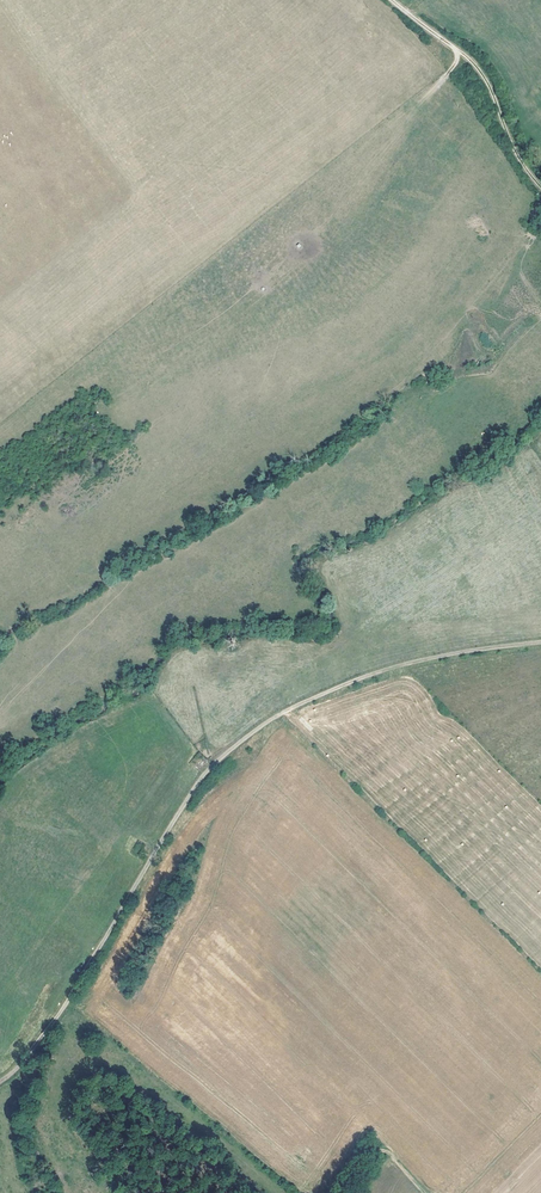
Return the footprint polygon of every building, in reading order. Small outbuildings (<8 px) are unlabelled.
[(187,758),(198,767),(207,756),(196,747),(187,758)] [(129,847),(140,855),(148,843),(137,835),(129,847)] [(92,978),(85,973),(79,981),(88,986),(92,978)]
